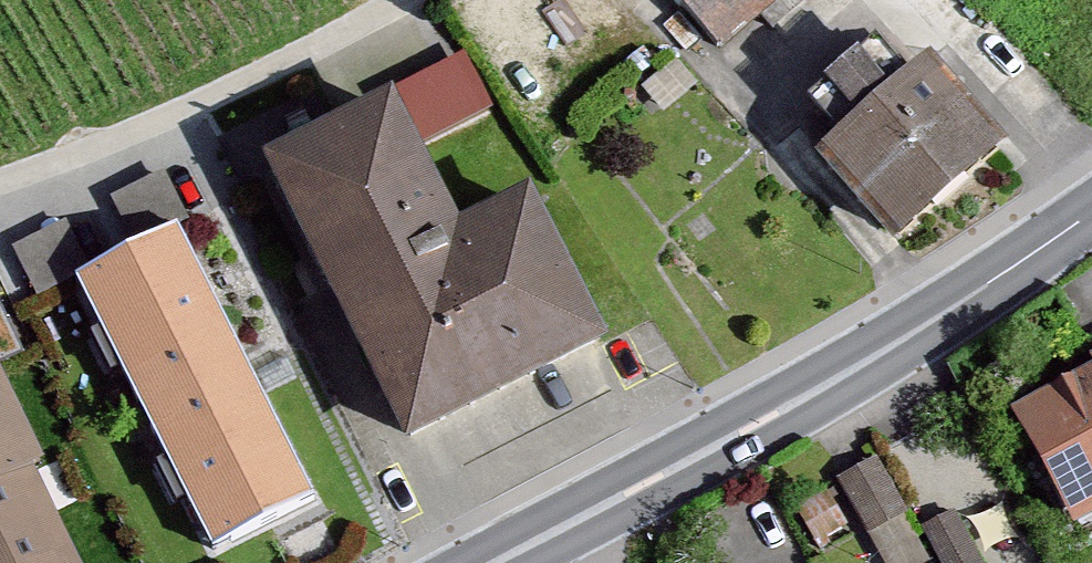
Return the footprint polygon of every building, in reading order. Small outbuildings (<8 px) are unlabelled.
[(707,47),(763,0),(667,0),(707,47)] [(465,53),(387,96),(412,142),(490,99),(465,53)] [(910,61),(791,158),(870,254),(989,157),(910,61)] [(373,94),(237,160),(385,461),(593,359),(513,197),(441,232),(417,184),(373,94)] [(41,294),(110,264),(88,212),(18,242),(41,294)] [(177,238),(80,287),(217,552),(314,502),(177,238)] [(994,417),(1057,531),(1091,511),(1091,363),(994,417)] [(0,405),(0,562),(76,562),(0,405)] [(826,471),(869,562),(883,562),(917,547),(924,562),(979,562),(951,503),(907,524),(872,450),(826,471)]
